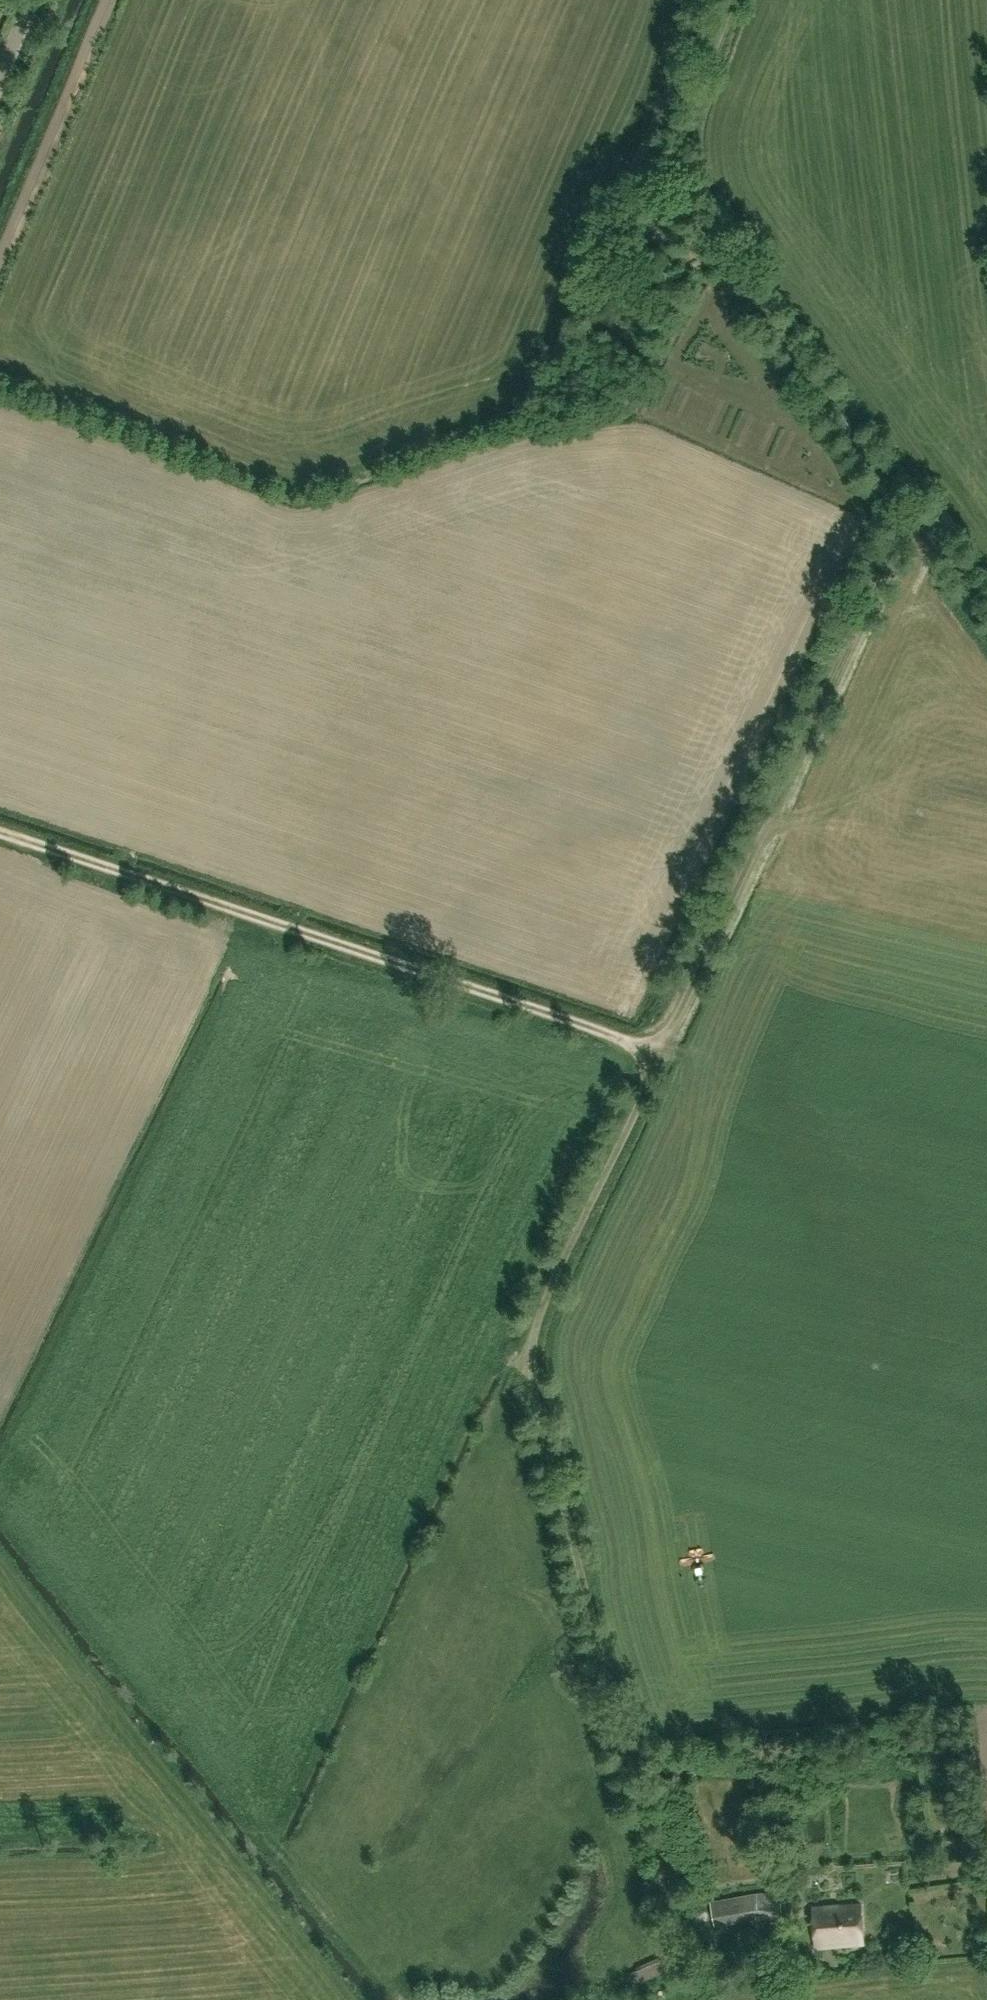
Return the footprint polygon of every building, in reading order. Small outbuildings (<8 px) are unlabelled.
[(781,1892),(771,1892),(757,1893),(710,1901),(715,1927),(758,1919),(782,1917),(781,1892)] [(816,1948),(864,1944),(861,1904),(813,1907),(816,1948)]
